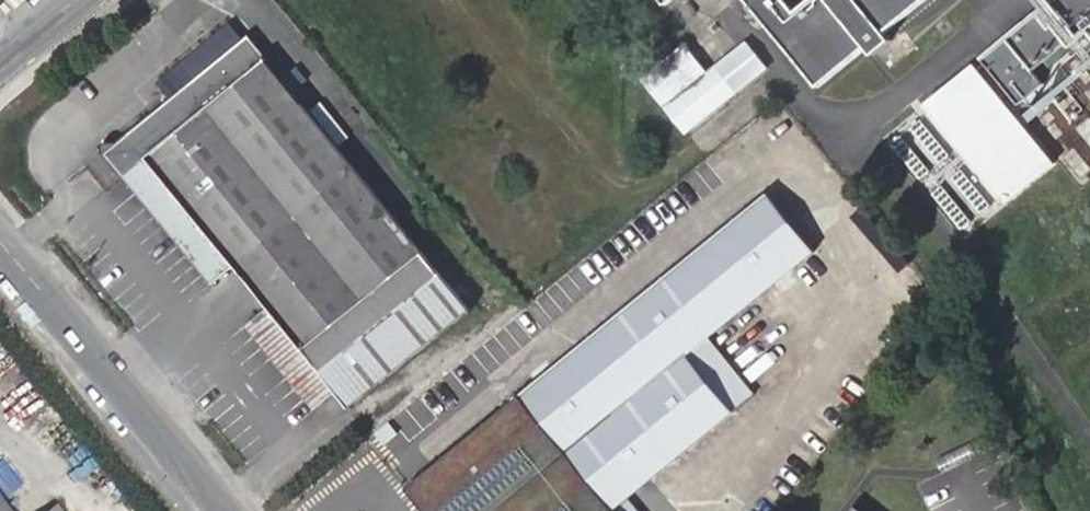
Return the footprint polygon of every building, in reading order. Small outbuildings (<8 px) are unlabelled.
[(818,88),(866,49),(874,60),(892,45),(883,34),(925,0),(746,0),(818,88)] [(1089,19),(1089,0),(1075,0),(1089,19)] [(168,96),(243,34),(230,19),(155,81),(168,96)] [(441,277),(248,39),(106,153),(213,284),(233,268),(265,307),(242,326),(312,410),(333,393),(349,410),(468,312),(441,277)] [(748,40),(667,107),(687,133),(769,65),(748,40)] [(644,80),(665,105),(707,70),(686,45),(644,80)] [(414,483),(436,510),(616,510),(756,395),(711,339),(816,254),(768,195),(414,483)] [(0,501),(0,510),(8,510),(0,501)]
